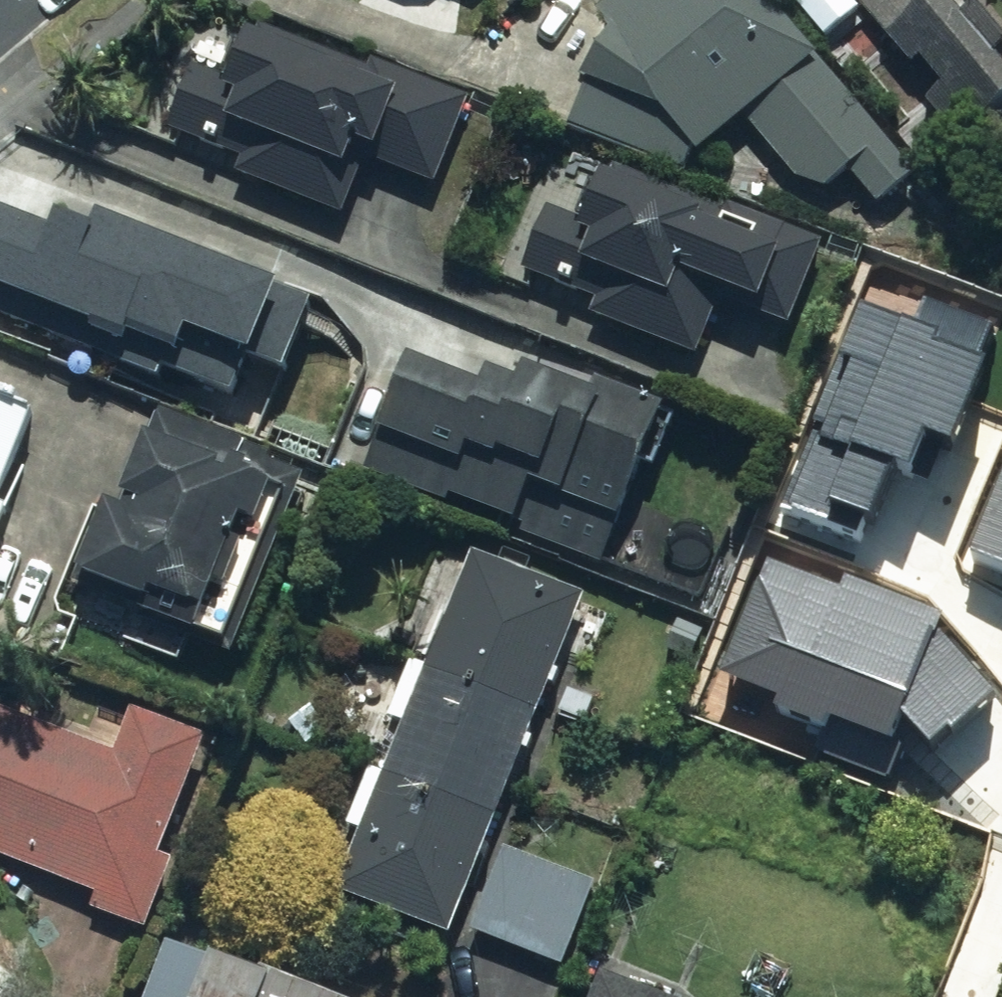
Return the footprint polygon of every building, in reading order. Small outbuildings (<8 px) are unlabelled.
[(763,0),(614,0),(592,18),(602,36),(564,134),(680,181),(747,125),(813,204),(839,183),(869,218),(914,180),(763,0)] [(853,10),(816,40),(846,76),(863,61),(912,119),(929,105),(964,148),(1001,117),(1001,53),(958,0),(845,0),(853,10)] [(187,73),(164,131),(247,164),(239,182),(338,221),(360,164),(433,193),(466,110),(245,24),(221,86),(187,73)] [(547,213),(523,277),(596,305),(588,326),(691,365),(713,308),(787,335),(820,246),(626,173),(618,195),(594,186),(579,225),(547,213)] [(165,378),(171,364),(243,394),(261,350),(287,361),(315,294),(110,210),(102,230),(62,214),(57,227),(0,203),(0,310),(165,378)] [(866,312),(790,503),(865,532),(896,456),(915,464),(931,425),(953,434),(995,327),(933,303),(920,333),(866,312)] [(403,373),(361,471),(598,571),(662,418),(592,388),(584,406),(515,377),(508,395),(481,384),(474,403),(403,373)] [(0,414),(0,538),(32,463),(21,459),(33,428),(0,414)] [(116,508),(94,499),(51,611),(138,644),(143,630),(221,659),(280,503),(231,484),(241,458),(148,423),(116,508)] [(979,547),(1001,557),(1001,492),(979,547)] [(582,604),(468,560),(336,899),(450,943),(452,936),(561,979),(595,891),(487,849),(582,604)] [(779,574),(753,639),(804,659),(790,694),(834,711),(822,741),(896,770),(909,738),(893,720),(913,703),(939,733),(989,690),(941,635),(915,625),(921,610),(855,584),(849,601),(779,574)] [(84,899),(78,913),(144,940),(173,871),(157,864),(204,751),(117,714),(96,764),(0,724),(0,863),(84,899)] [(166,946),(145,996),(293,996),(166,946)] [(596,981),(590,996),(679,996),(680,996),(614,970),(607,986),(596,981)]
